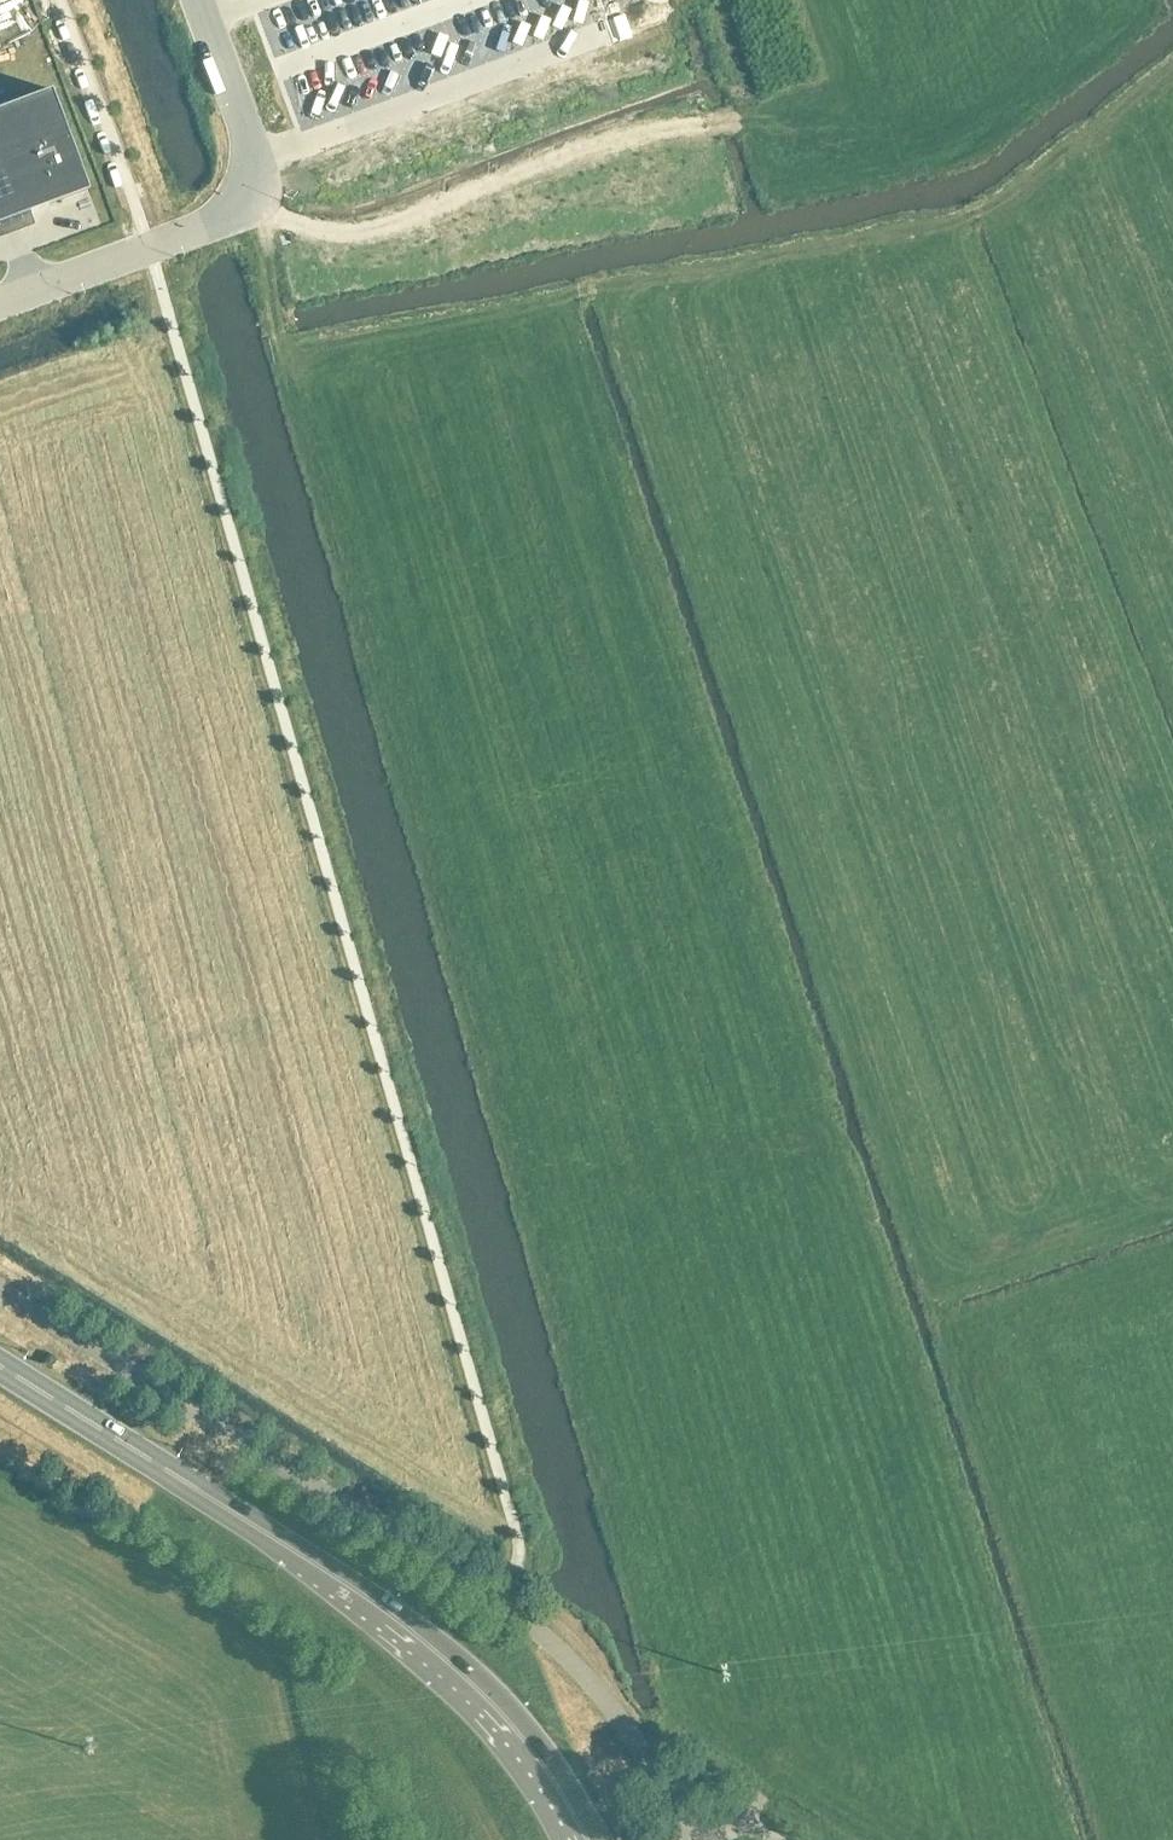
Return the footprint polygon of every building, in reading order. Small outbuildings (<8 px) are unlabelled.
[(87,188),(50,88),(0,106),(0,220),(87,188)]
